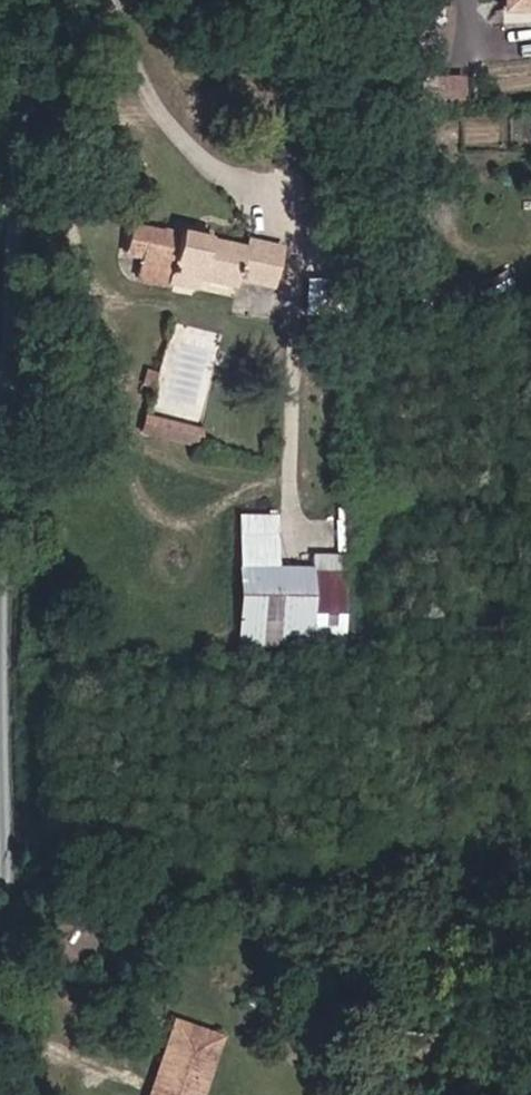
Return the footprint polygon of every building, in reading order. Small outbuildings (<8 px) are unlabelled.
[(462,101),(462,73),(420,73),(419,101),(462,101)] [(169,268),(168,273),(197,277),(234,282),(235,277),(267,282),(275,238),(245,233),(244,236),(178,223),(177,228),(128,219),(125,245),(144,249),(143,256),(154,258),(153,265),(169,268)] [(197,277),(168,273),(166,289),(194,292),(197,277)] [(145,412),(141,431),(192,442),(196,423),(145,412)] [(347,648),(348,557),(311,556),(311,564),(276,563),(276,519),(241,518),(239,647),(347,648)] [(216,1039),(170,1023),(153,1074),(158,1076),(152,1094),(197,1094),(216,1039)] [(375,1050),(375,1063),(383,1062),(383,1050),(375,1050)]
